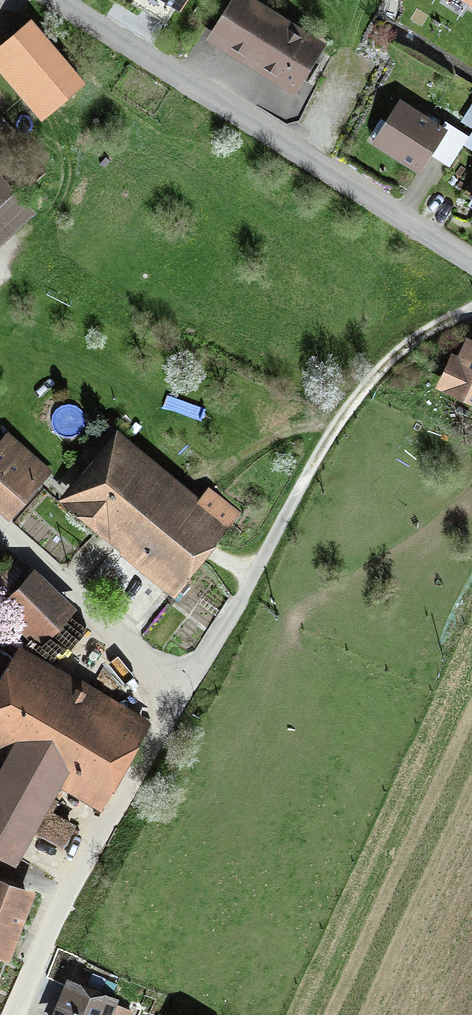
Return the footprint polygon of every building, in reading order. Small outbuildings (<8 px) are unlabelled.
[(186,0),(154,0),(176,14),(186,0)] [(245,0),(234,0),(206,45),(292,98),(323,49),(245,0)] [(0,46),(0,113),(44,82),(12,37),(0,46)] [(445,134),(401,104),(373,147),(417,176),(445,134)] [(462,126),(471,132),(471,108),(462,126)] [(15,156),(0,140),(0,170),(15,156)] [(30,220),(0,185),(0,246),(30,220)] [(467,343),(458,364),(451,361),(437,394),(471,409),(471,346),(467,343)] [(0,445),(0,504),(8,511),(42,470),(6,439),(0,445)] [(120,446),(75,502),(178,585),(235,514),(210,493),(198,508),(120,446)] [(0,597),(0,610),(34,644),(68,609),(28,569),(0,597)] [(22,668),(0,705),(0,730),(24,744),(0,786),(0,859),(5,862),(11,852),(29,862),(46,833),(64,843),(73,827),(48,813),(71,773),(109,795),(143,737),(22,668)] [(0,886),(0,952),(6,954),(29,897),(0,886)] [(70,984),(56,1014),(126,1014),(129,1009),(70,984)]
